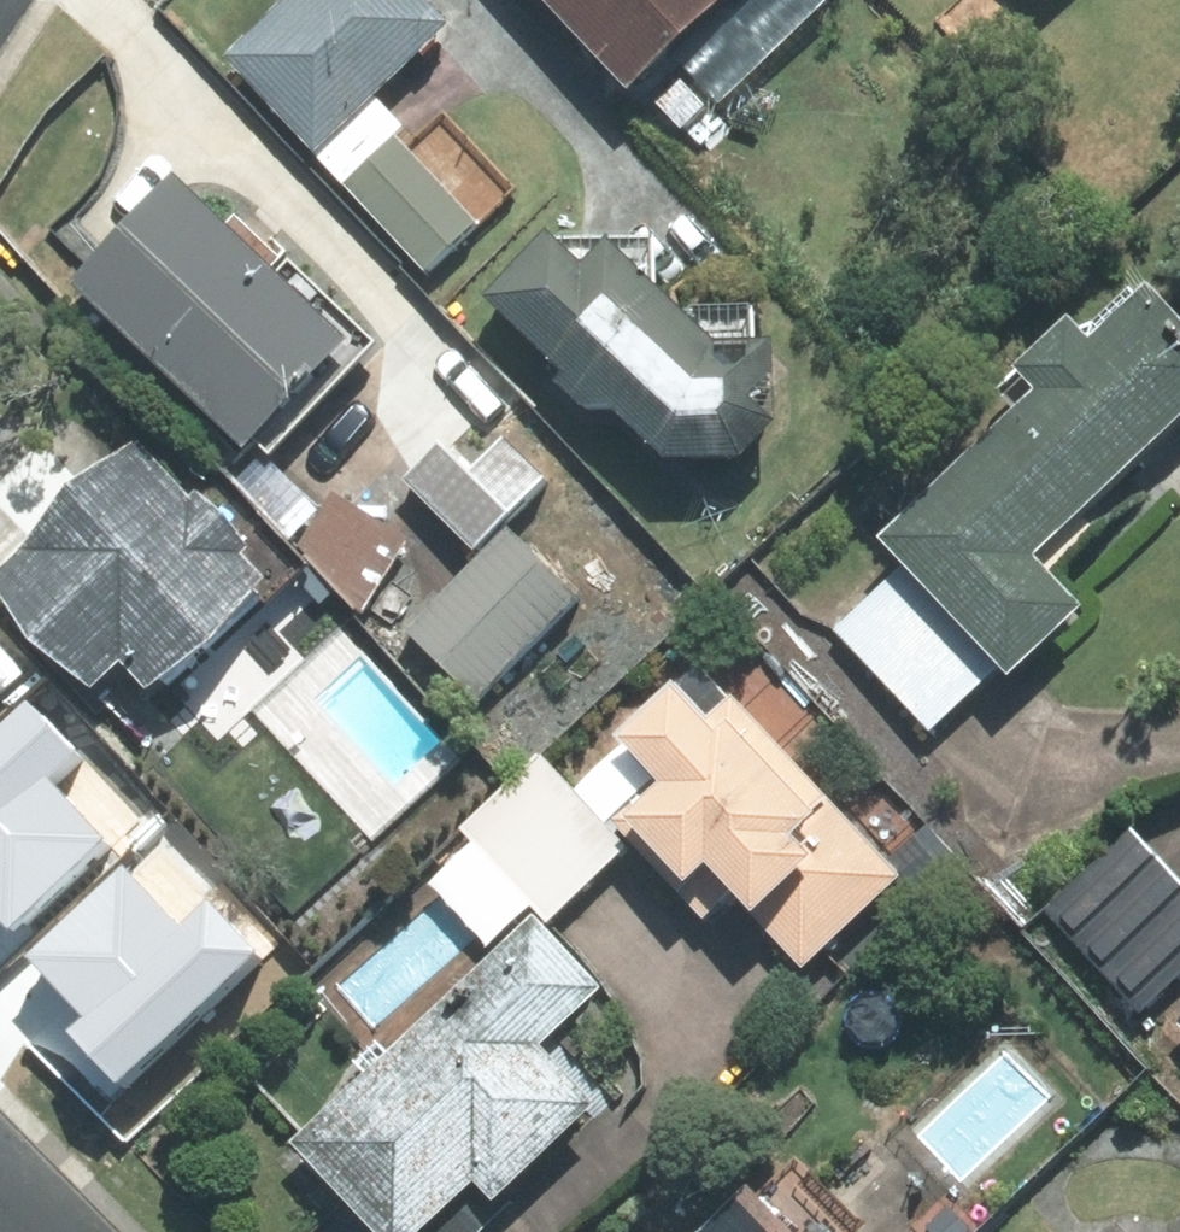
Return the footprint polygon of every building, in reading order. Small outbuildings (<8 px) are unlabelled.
[(229,59),(435,276),(496,218),(389,104),(460,36),(426,0),(290,0),(229,59)] [(625,86),(716,0),(542,0),(625,86)] [(670,49),(718,99),(823,0),(723,0),(670,49)] [(187,171),(81,286),(270,460),(376,345),(187,171)] [(572,231),(508,299),(643,458),(790,451),(784,337),(733,340),(632,245),(610,268),(572,231)] [(904,562),(834,629),(929,727),(998,661),(1008,671),(1077,605),(1027,553),(1179,408),(1179,325),(1145,289),(1091,340),(1067,316),(1017,364),(1037,386),(879,536),(904,562)] [(561,479),(485,403),(407,481),(483,557),(561,479)] [(161,429),(3,578),(52,646),(112,692),(140,666),(166,693),(238,645),(292,582),(245,518),(161,429)] [(424,538),(341,487),(305,545),(321,566),(303,591),(344,630),(364,614),(373,619),(424,538)] [(487,704),(595,600),(526,528),(418,632),(487,704)] [(19,670),(0,649),(0,688),(19,670)] [(694,653),(608,734),(653,782),(614,819),(704,914),(729,891),(801,966),(824,944),(840,962),(953,855),(882,781),(846,814),(694,653)] [(7,927),(100,839),(51,788),(82,759),(37,712),(0,747),(0,920),(7,927)] [(546,919),(624,847),(540,757),(461,830),(475,844),(429,883),(484,944),(531,902),(546,919)] [(1129,829),(1044,910),(1142,1011),(1179,974),(1179,881),(1129,829)] [(72,1037),(123,1090),(260,958),(209,905),(182,931),(129,876),(36,966),(89,1021),(72,1037)] [(289,1140),(375,1231),(415,1231),(416,1231),(472,1179),(490,1199),(499,1191),(604,1094),(547,1034),(598,987),(530,915),(289,1140)] [(417,1231),(475,1231),(508,1201),(499,1191),(490,1199),(472,1179),(416,1231),(417,1231)] [(746,1186),(698,1231),(791,1231),(746,1186)] [(1113,1224),(1104,1231),(1121,1231),(1113,1224)]
